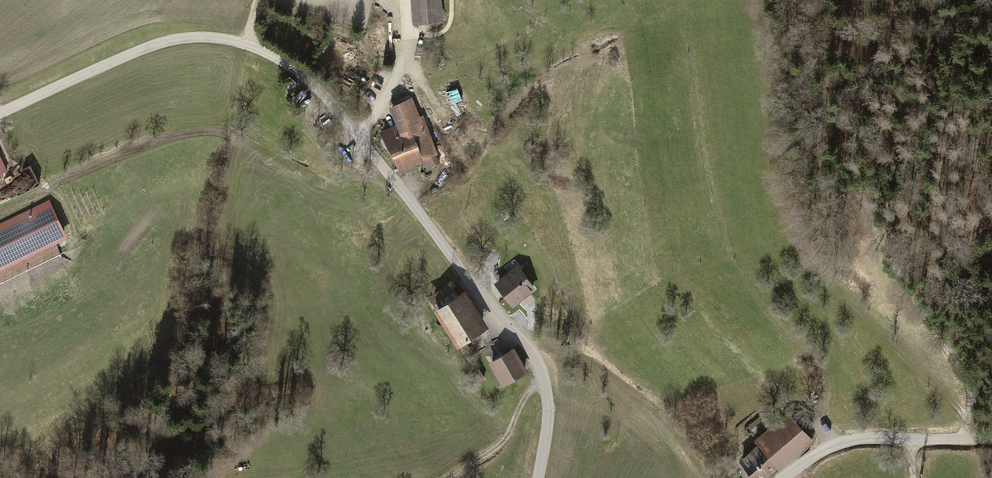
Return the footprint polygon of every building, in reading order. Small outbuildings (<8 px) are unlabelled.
[(444,26),(442,0),(410,0),(413,28),(444,26)] [(296,82),(289,77),(283,84),(290,90),(296,82)] [(396,124),(380,133),(399,173),(403,171),(404,174),(419,168),(418,166),(428,162),(430,158),(439,154),(424,115),(420,117),(412,98),(390,108),(396,124)] [(9,172),(0,148),(0,176),(9,172)] [(428,163),(431,168),(441,163),(438,158),(428,163)] [(0,221),(0,267),(69,238),(53,199),(0,221)] [(517,269),(495,287),(514,310),(536,293),(517,269)] [(489,333),(465,295),(458,300),(450,287),(427,302),(435,314),(432,316),(456,354),(489,333)] [(528,374),(514,351),(488,366),(502,390),(528,374)] [(813,443),(788,415),(755,445),(758,448),(741,464),(753,477),(770,477),(778,470),(780,472),(813,443)]
